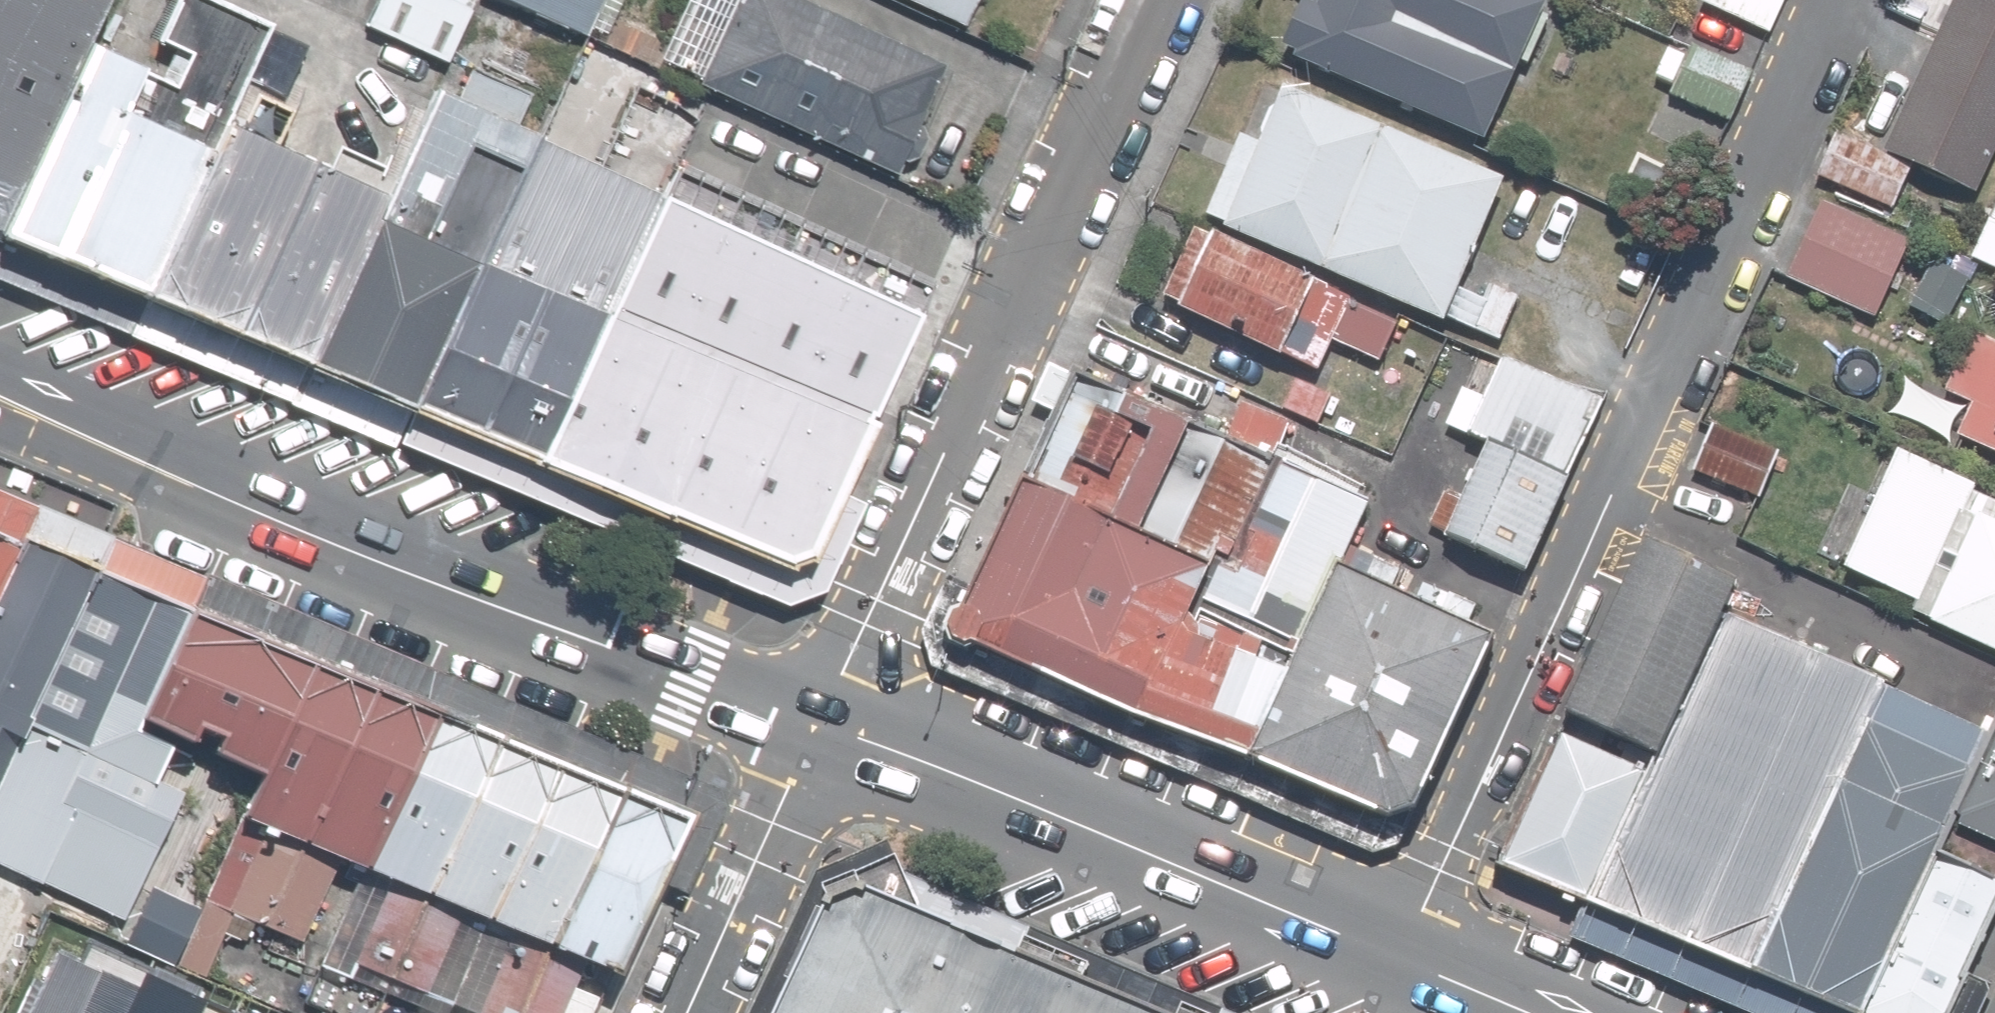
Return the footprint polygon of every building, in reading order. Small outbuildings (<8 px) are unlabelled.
[(2,254),(91,55),(114,4),(108,2),(109,0),(0,0),(0,253),(2,254)] [(227,137),(274,34),(200,0),(166,0),(149,38),(159,42),(155,48),(174,57),(160,87),(147,81),(129,120),(216,160),(227,137)] [(367,32),(447,68),(472,13),(444,0),(382,0),(367,32)] [(572,46),(604,59),(628,0),(461,0),(572,46)] [(656,68),(867,171),(923,55),(810,0),(689,0),(656,68)] [(954,26),(966,0),(898,0),(954,26)] [(1260,71),(1268,74),(1461,157),(1529,0),(1290,0),(1260,71)] [(1691,5),(1758,34),(1773,0),(1693,0),(1691,5)] [(1871,154),(1896,167),(1953,195),(1994,109),(1994,3),(1989,0),(1945,0),(1871,154)] [(1746,74),(1657,36),(1634,91),(1723,129),(1746,74)] [(146,315),(148,311),(216,160),(129,120),(147,81),(91,55),(2,254),(146,315)] [(1461,157),(1268,74),(1242,136),(1227,129),(1189,217),(1400,308),(1489,346),(1517,280),(1462,256),(1498,174),(1461,157)] [(309,381),(412,426),(540,138),(436,92),(386,208),(309,381)] [(1871,154),(1823,131),(1803,172),(1876,208),(1896,167),(1871,154)] [(148,311),(309,381),(386,208),(227,137),(216,160),(148,311)] [(412,426),(546,481),(671,196),(540,138),(412,426)] [(671,196),(546,481),(792,585),(812,575),(844,503),(938,288),(680,176),(671,196)] [(1809,200),(1773,276),(1861,317),(1896,240),(1809,200)] [(1979,213),(1957,259),(1994,277),(1994,220),(1979,213)] [(1397,310),(1245,241),(1212,315),(1363,383),(1397,310)] [(135,343),(146,315),(2,254),(0,259),(0,284),(135,343)] [(1982,327),(1955,316),(1926,387),(1953,398),(1938,435),(1994,458),(1994,309),(1990,307),(1982,327)] [(1598,399),(1499,358),(1466,430),(1485,439),(1442,535),(1522,569),(1598,399)] [(945,627),(1242,756),(1335,563),(1368,499),(1073,376),(945,627)] [(412,426),(309,381),(296,413),(397,457),(400,452),(412,426)] [(1769,453),(1690,421),(1671,468),(1749,500),(1769,453)] [(546,481),(412,426),(400,452),(786,614),(825,599),(863,512),(844,503),(812,575),(792,585),(546,481)] [(1915,610),(1910,621),(1994,661),(1994,502),(1881,447),(1824,567),(1915,610)] [(24,544),(0,534),(0,594),(24,544)] [(103,569),(28,535),(24,544),(0,594),(0,786),(103,569)] [(1619,733),(1700,767),(1774,606),(1782,588),(1684,544),(1602,725),(1619,733)] [(1484,634),(1335,563),(1242,756),(1384,813),(1406,804),(1484,634)] [(180,738),(143,721),(192,608),(103,569),(0,786),(0,866),(43,887),(45,884),(143,930),(159,894),(141,886),(185,799),(156,786),(180,738)] [(1940,681),(1774,606),(1700,767),(1633,916),(1799,991),(1930,702),(1940,681)] [(622,976),(689,820),(192,608),(143,721),(180,738),(197,745),(204,730),(226,740),(219,757),(266,777),(249,817),(341,856),(365,866),(587,961),(622,976)] [(1799,991),(1848,1012),(1901,1012),(1982,835),(1994,807),(1994,731),(1930,702),(1799,991)] [(1552,880),(1633,916),(1700,767),(1619,733),(1552,880)] [(341,856),(249,817),(205,915),(180,969),(205,980),(226,933),(248,942),(255,923),(301,943),(341,856)] [(1901,1012),(1988,1012),(1994,998),(1994,840),(1982,835),(1901,1012)] [(587,961),(365,866),(321,966),(352,979),(359,965),(474,1012),(595,1012),(597,1010),(572,999),(587,961)] [(135,948),(180,969),(205,915),(159,894),(143,930),(135,948)] [(879,894),(824,1012),(1142,1012),(879,894)] [(229,1006),(227,1010),(192,993),(197,982),(86,930),(76,950),(57,942),(55,947),(50,945),(37,971),(31,968),(10,1012),(244,1012),(229,1006)]
